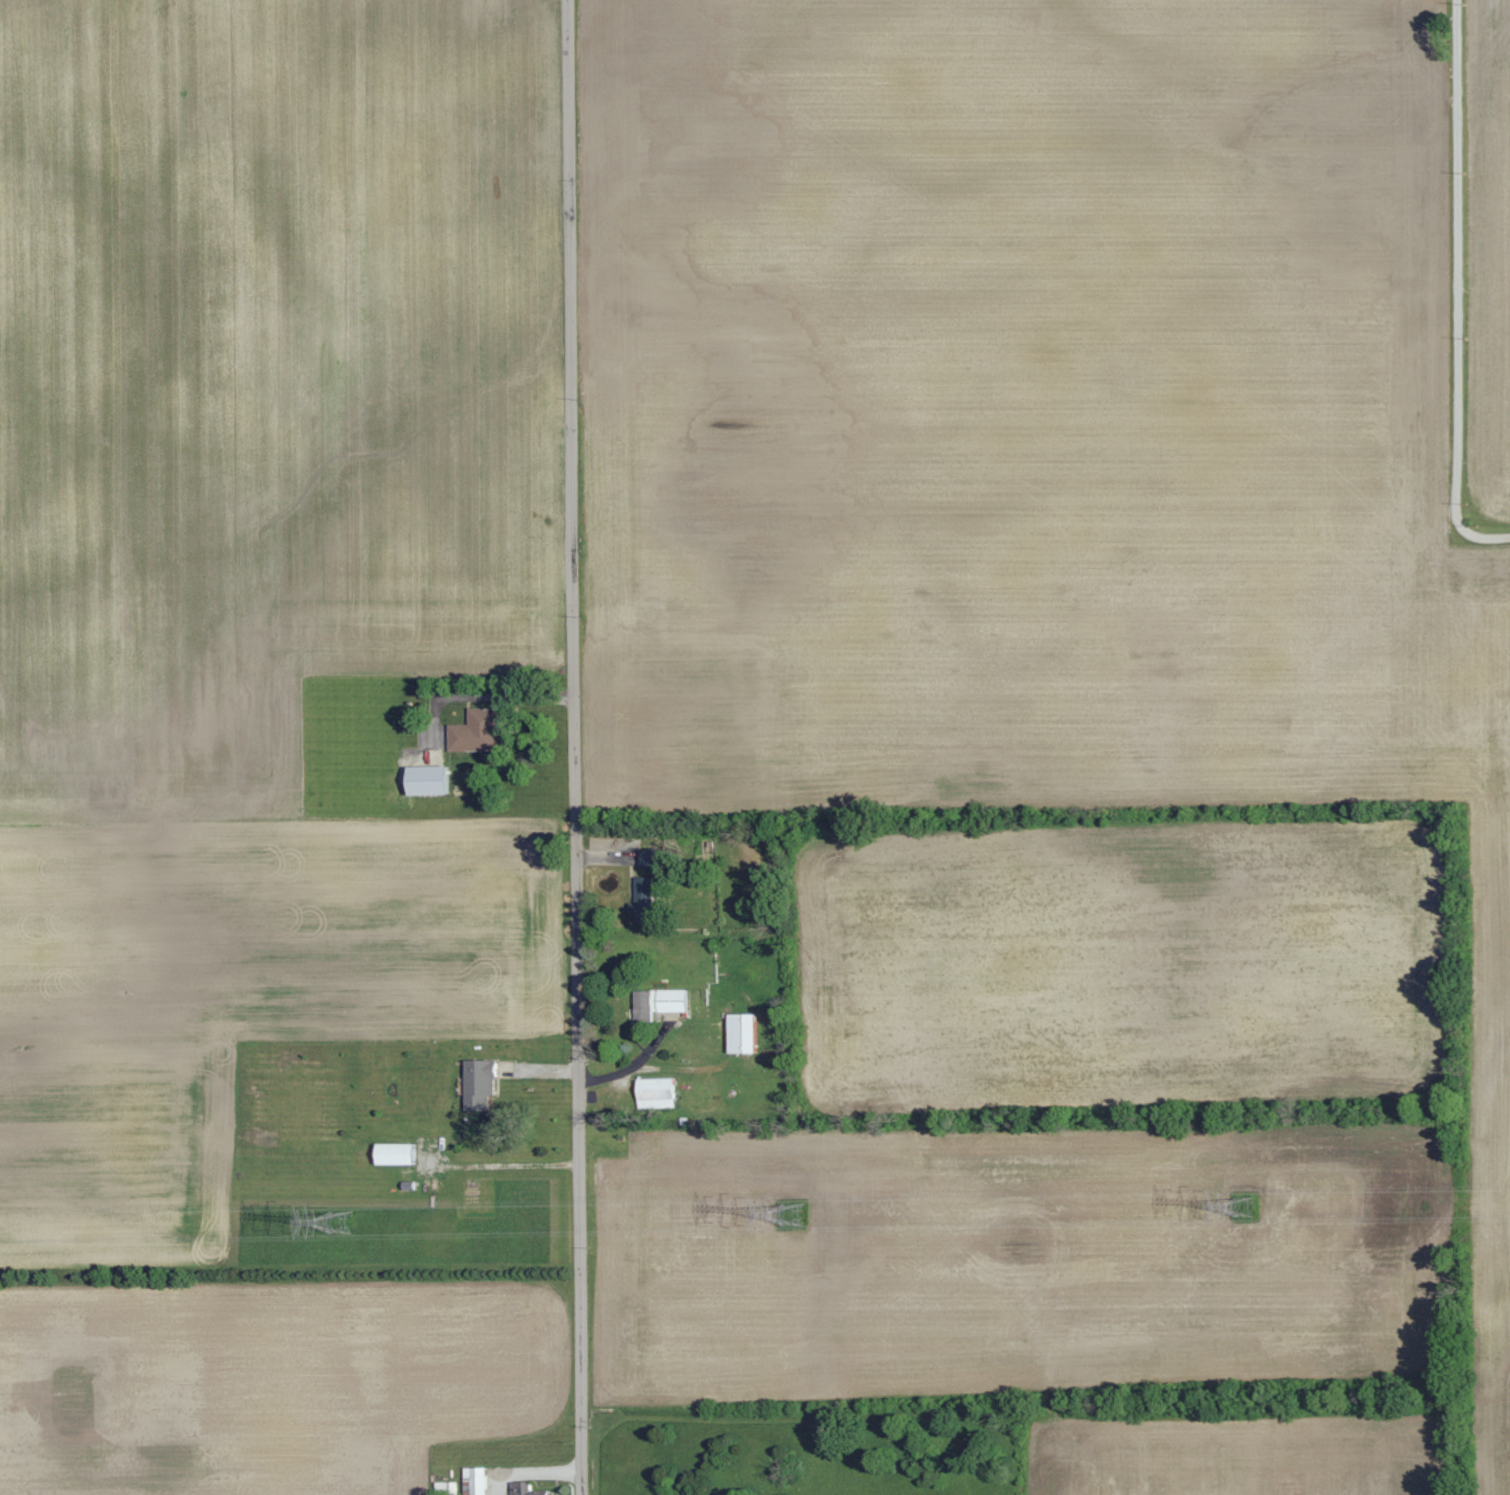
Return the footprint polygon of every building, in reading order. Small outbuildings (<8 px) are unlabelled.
[(447,725),(447,751),(496,750),(496,708),(467,708),(467,725),(447,725)] [(444,766),(403,767),(404,796),(444,795),(444,766)] [(654,866),(653,850),(637,850),(638,867),(654,866)] [(627,914),(635,914),(635,922),(650,923),(651,878),(633,877),(633,904),(627,904),(627,914)] [(632,991),(633,1023),(652,1023),(652,1014),(685,1013),(685,990),(632,991)] [(726,1054),(753,1054),(752,1014),(725,1015),(726,1054)] [(485,1111),(486,1094),(492,1094),(493,1061),(462,1060),(462,1111),(485,1111)] [(634,1079),(635,1109),(672,1108),(671,1078),(634,1079)] [(372,1166),(410,1165),(410,1144),(372,1145),(372,1166)] [(545,1490),(528,1491),(528,1481),(510,1482),(510,1494),(545,1494),(545,1490)]
